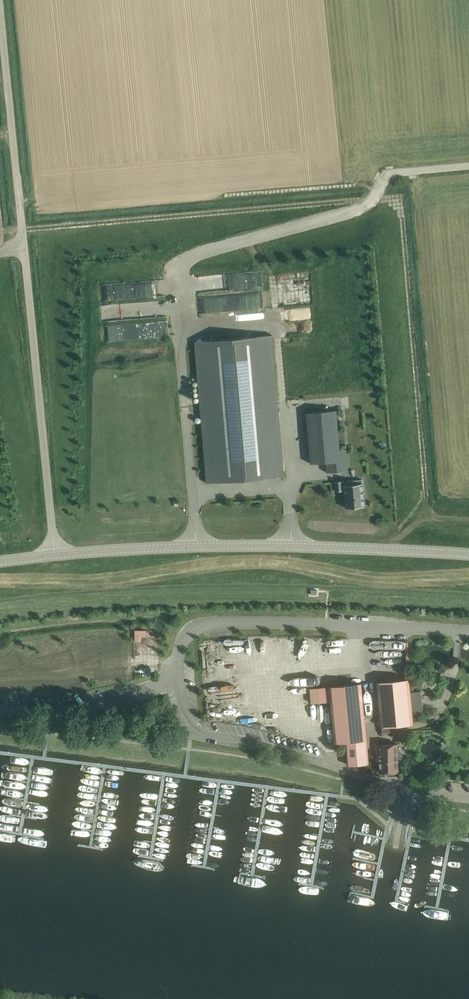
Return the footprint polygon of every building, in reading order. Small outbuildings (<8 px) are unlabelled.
[(165,279),(101,284),(102,303),(106,302),(107,316),(115,315),(116,320),(162,317),(161,297),(167,297),(165,279)] [(148,323),(130,324),(131,338),(148,338),(148,323)] [(207,482),(284,475),(272,335),(195,342),(195,345),(207,482)] [(308,412),(307,412),(307,414),(311,463),(326,462),(327,472),(342,471),(340,449),(337,410),(308,412)] [(365,503),(365,500),(364,500),(362,479),(347,480),(347,481),(344,482),(344,481),(343,481),(342,481),(335,481),(336,491),(343,490),(344,490),(346,507),(365,506),(365,503)] [(144,633),(145,626),(133,626),(132,638),(138,638),(138,632),(144,633)] [(377,682),(381,726),(413,723),(409,679),(377,682)] [(361,683),(329,686),(334,741),(346,740),(348,764),(369,762),(361,683)] [(422,691),(414,691),(415,713),(423,713),(422,691)] [(397,744),(387,744),(377,744),(377,751),(377,762),(380,761),(380,772),(398,772),(397,744)]
